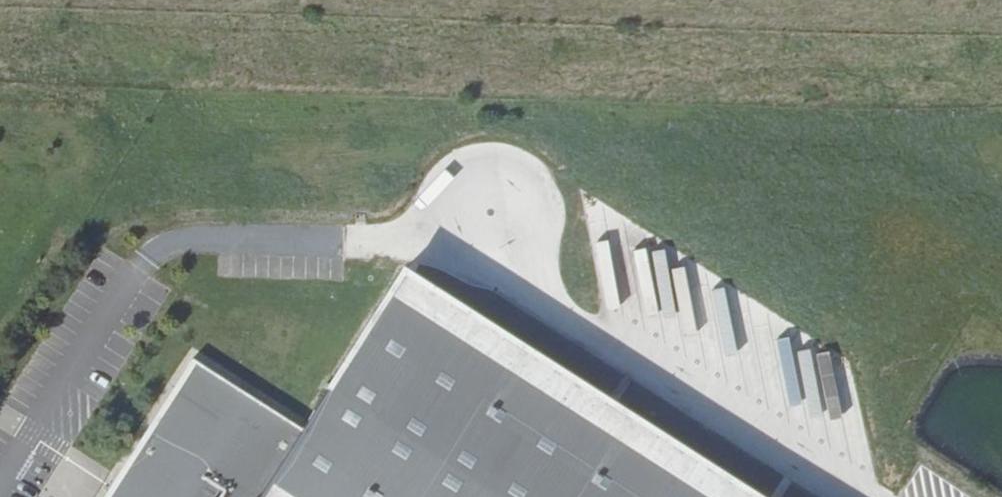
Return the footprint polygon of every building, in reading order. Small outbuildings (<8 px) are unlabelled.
[(411,258),(303,429),(194,360),(107,496),(790,496),(411,258)]
